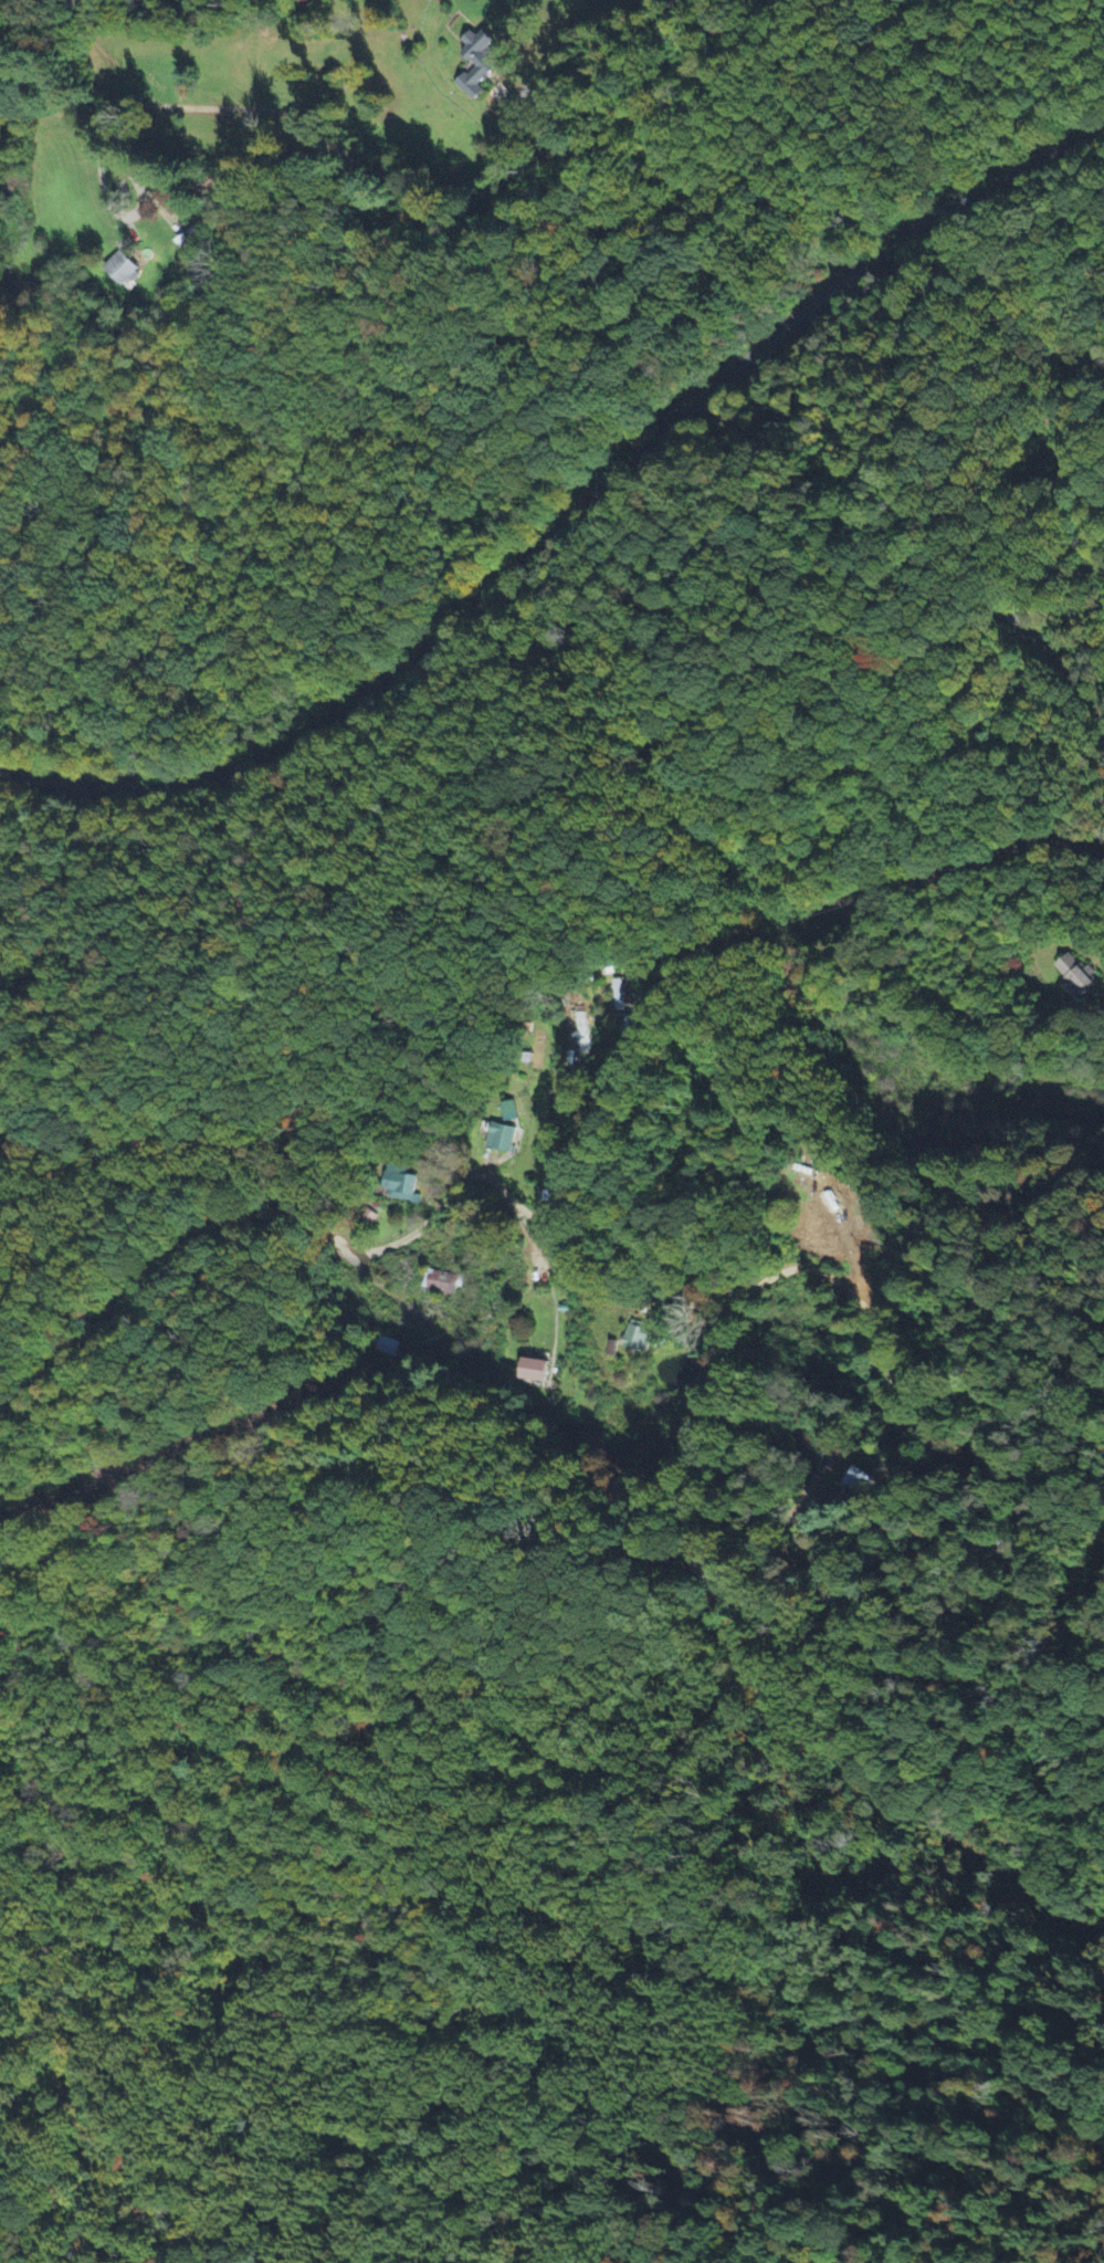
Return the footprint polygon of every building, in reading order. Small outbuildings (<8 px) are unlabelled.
[(477,103),(487,92),(482,87),(504,64),(488,50),(495,42),(484,32),(478,39),(472,33),(463,43),(469,49),(463,55),(476,67),(459,86),(477,103)] [(178,242),(186,254),(194,249),(186,237),(178,242)] [(126,291),(142,273),(119,252),(103,270),(126,291)] [(1075,972),(1065,960),(1056,967),(1068,981),(1063,985),(1076,1002),(1097,985),(1083,967),(1075,972)] [(615,980),(614,1013),(624,1013),(624,981),(615,980)] [(503,1123),(517,1120),(514,1103),(500,1106),(503,1123)] [(516,1130),(491,1124),(485,1148),(510,1154),(516,1130)] [(419,1196),(413,1195),(416,1178),(394,1175),(391,1200),(418,1204),(419,1196)] [(455,1297),(460,1277),(428,1269),(423,1289),(455,1297)] [(652,1327),(629,1323),(625,1349),(648,1353),(652,1327)] [(521,1384),(546,1386),(548,1362),(523,1360),(521,1384)] [(842,1484),(863,1495),(872,1477),(851,1465),(842,1484)]
